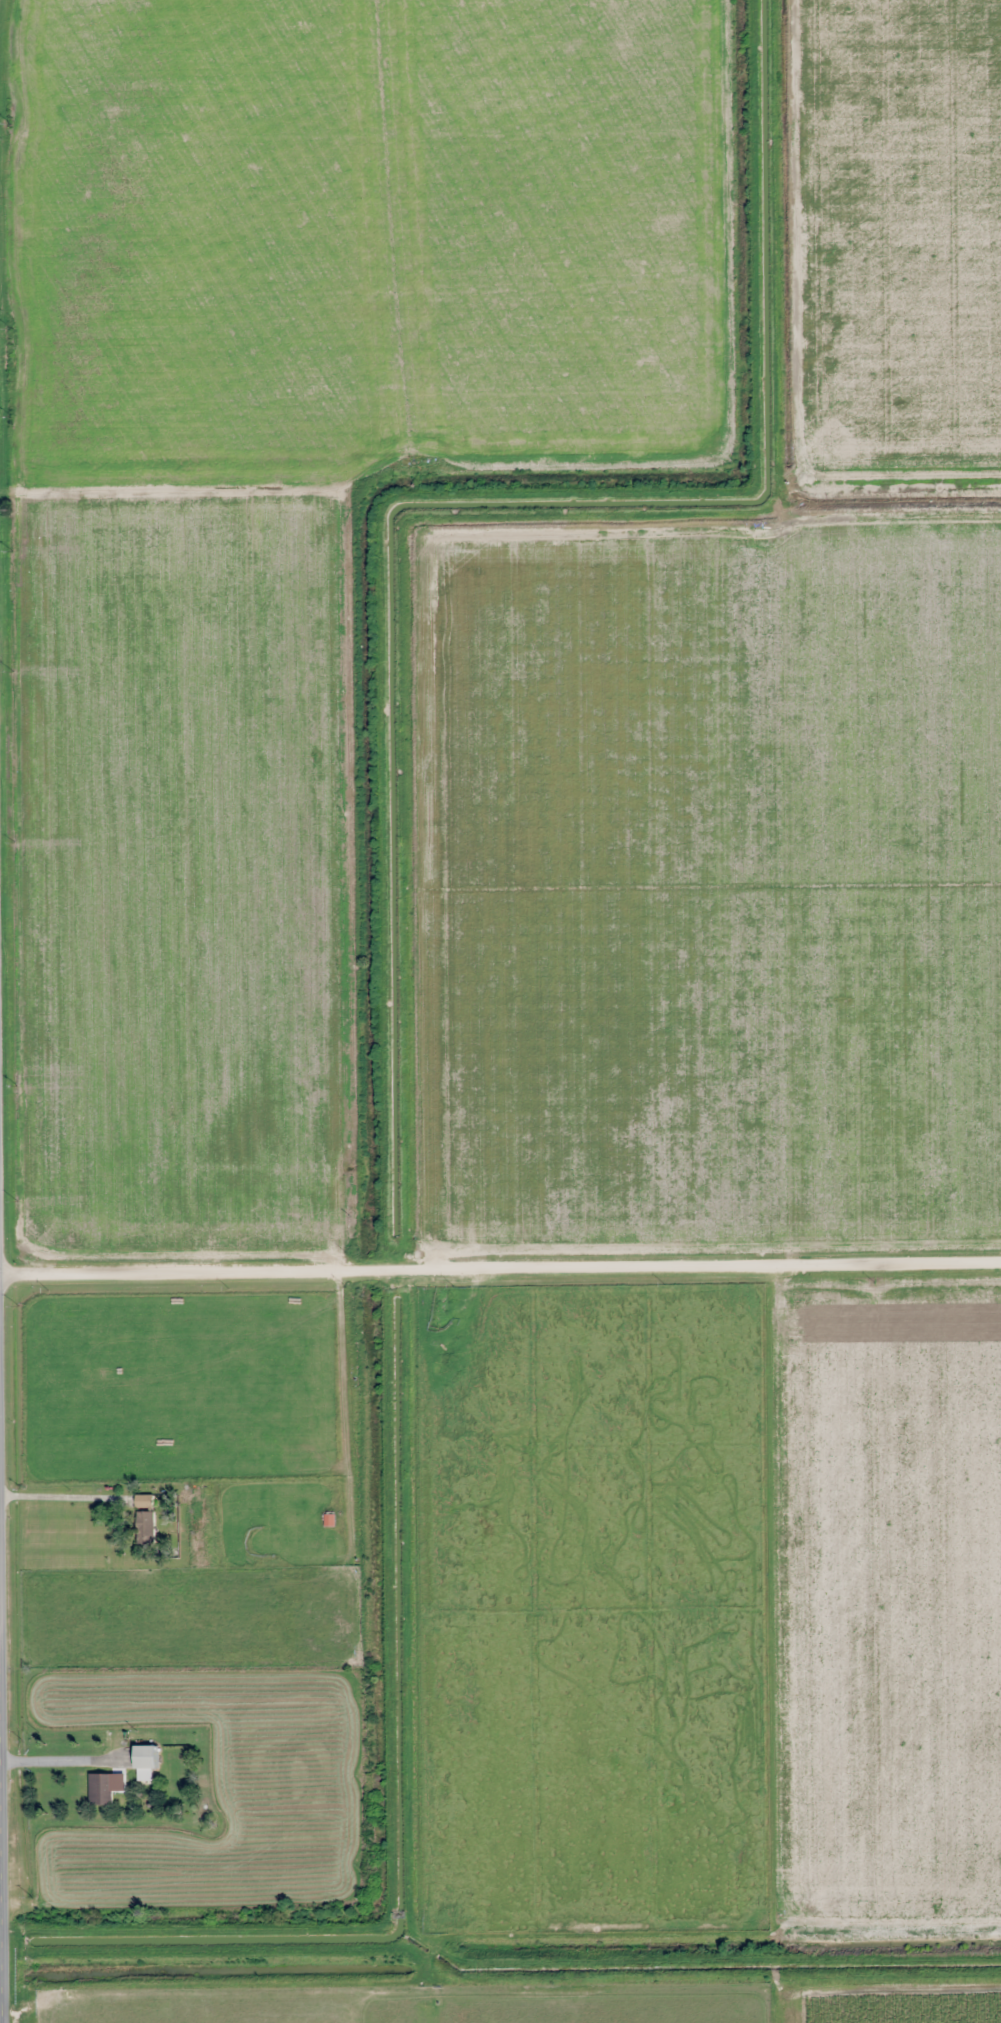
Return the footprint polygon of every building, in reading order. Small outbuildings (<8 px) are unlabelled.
[(136,1495),(136,1509),(154,1509),(154,1495),(136,1495)] [(137,1511),(137,1545),(154,1545),(154,1511),(137,1511)] [(135,1768),(157,1768),(157,1745),(135,1745),(135,1768)] [(111,1804),(111,1773),(89,1773),(89,1804),(111,1804)]
